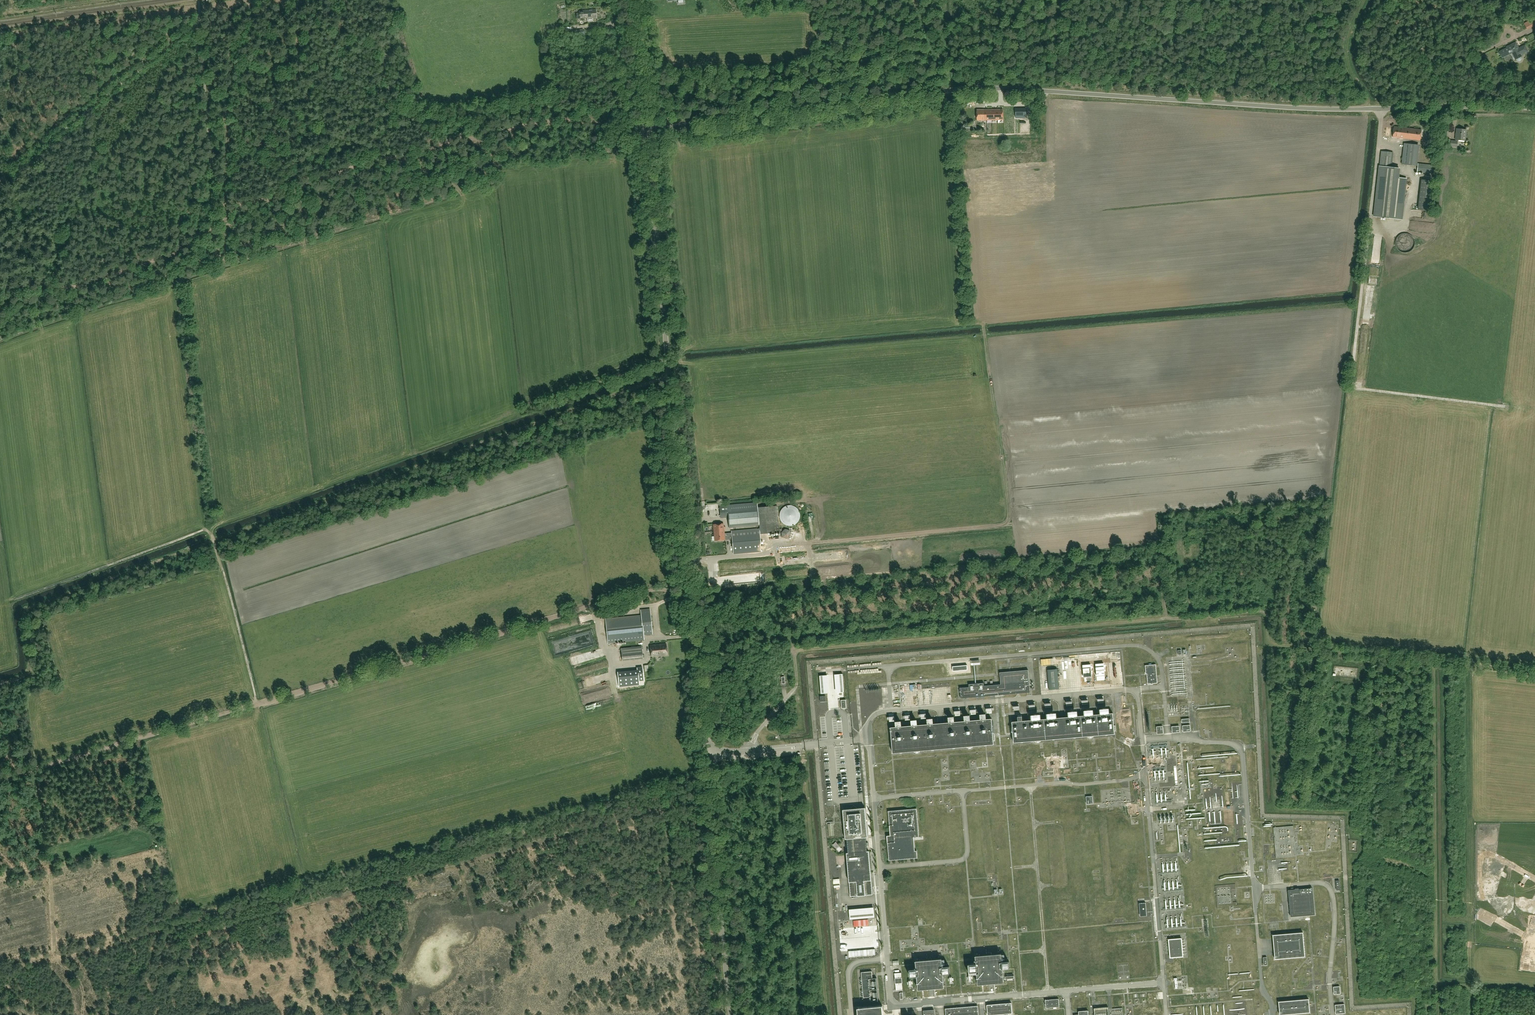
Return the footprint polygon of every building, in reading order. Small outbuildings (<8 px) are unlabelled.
[(596,17),(596,10),(579,11),(579,13),(576,13),(577,19),(584,18),(584,19),(587,18),(587,19),(587,21),(588,22),(592,21),(593,21),(593,19),(592,18),(596,17)] [(1502,58),(1512,53),(1516,62),(1518,62),(1520,61),(1521,59),(1520,57),(1521,57),(1520,55),(1528,51),(1525,45),(1519,48),(1516,42),(1509,46),(1510,47),(1507,48),(1499,52),(1499,53),(1497,54),(1499,56),(1500,56),(1502,58)] [(986,110),(977,110),(977,120),(987,120),(1003,120),(1003,109),(986,110)] [(1421,130),(1394,127),(1393,137),(1420,140),(1421,130)] [(1456,141),(1451,141),(1450,146),(1457,147),(1458,140),(1465,141),(1467,130),(1457,129),(1456,140),(1456,141)] [(1404,143),(1402,164),(1416,165),(1418,145),(1404,143)] [(1399,168),(1392,167),(1393,152),(1381,151),(1374,216),(1402,219),(1406,178),(1398,177),(1399,168)] [(1434,166),(1418,164),(1417,172),(1433,174),(1434,166)] [(1431,180),(1421,179),(1419,209),(1428,210),(1431,180)] [(1399,235),(1397,237),(1396,239),(1396,241),(1396,245),(1397,248),(1399,251),(1403,252),(1408,252),(1412,250),(1414,246),(1415,243),(1414,239),(1411,236),(1408,234),(1404,233),(1399,235)] [(720,518),(728,517),(729,527),(759,525),(757,503),(719,505),(720,518)] [(794,524),(796,522),(798,520),(799,517),(799,515),(799,512),(797,509),(795,507),(793,506),(790,505),(787,505),(784,506),(782,508),(780,510),(779,513),(779,515),(779,518),(781,521),(783,523),(785,524),(788,525),(791,525),(794,524)] [(757,507),(760,534),(779,532),(777,506),(757,507)] [(724,527),(723,524),(713,524),(715,541),(732,539),(733,554),(761,551),(759,529),(731,531),(731,533),(724,533),(724,529),(725,529),(725,527),(724,527)] [(608,643),(644,640),(643,635),(652,634),(650,609),(640,610),(641,615),(605,619),(608,643)] [(651,656),(667,655),(666,644),(650,645),(651,656)] [(1156,664),(1145,665),(1146,674),(1147,674),(1148,684),(1151,684),(1153,684),(1153,683),(1157,683),(1156,664)] [(960,688),(961,699),(1030,692),(1028,670),(1000,672),(1001,684),(984,686),(984,683),(969,684),(969,687),(960,688)] [(1060,670),(1050,671),(1051,692),(1061,691),(1060,670)] [(948,689),(925,690),(925,697),(949,696),(948,689)] [(1022,721),(1018,721),(1012,722),(1014,743),(1115,734),(1113,713),(1109,713),(1100,714),(1094,715),(1084,715),(1078,716),(1068,717),(1057,718),(1047,719),(1041,719),(1031,720),(1022,721)] [(902,726),(896,727),(890,727),(893,753),(994,744),(992,719),(986,719),(980,720),(970,720),(964,721),(955,722),(949,722),(934,724),(927,724),(918,725),(912,725),(902,726)] [(868,837),(866,807),(843,810),(845,839),(847,839),(848,853),(846,853),(850,897),(873,895),(869,851),(867,851),(866,837),(868,837)] [(890,835),(887,836),(889,861),(917,858),(917,851),(915,851),(914,838),(919,837),(917,809),(888,811),(890,835)] [(1297,847),(1295,827),(1278,828),(1279,834),(1281,834),(1281,838),(1279,838),(1279,841),(1284,840),(1285,844),(1293,844),(1293,847),(1297,847)] [(1166,893),(1182,891),(1180,877),(1165,879),(1166,893)] [(1220,905),(1233,904),(1232,888),(1219,889),(1220,905)] [(1288,890),(1290,917),(1315,915),(1313,888),(1299,889),(1299,888),(1295,889),(1288,890)] [(874,905),(850,907),(851,920),(876,917),(874,905)] [(848,927),(873,924),(877,924),(877,918),(847,921),(848,927)] [(873,931),(851,932),(852,945),(873,944),(873,931)] [(1273,935),(1275,959),(1305,957),(1303,932),(1273,935)] [(1182,938),(1168,939),(1170,958),(1184,957),(1182,938)] [(1004,983),(1003,969),(1002,962),(1001,954),(975,956),(976,964),(977,974),(978,985),(1004,983)] [(944,988),(943,974),(942,967),(942,959),(915,961),(916,970),(917,976),(918,990),(944,988)] [(969,974),(977,974),(976,964),(968,964),(969,974)] [(870,997),(868,979),(873,978),(872,971),(861,972),(863,998),(870,997)] [(903,991),(902,973),(895,973),(896,991),(903,991)] [(878,1001),(876,978),(873,978),(868,979),(870,997),(870,1001),(878,1001)] [(1059,999),(1045,1000),(1046,1008),(1059,1007),(1059,999)] [(1279,1001),(1280,1014),(1310,1012),(1309,999),(1279,1001)] [(987,1005),(988,1014),(993,1014),(1012,1013),(1011,1003),(987,1005)] [(1345,1004),(1335,1005),(1336,1014),(1345,1013),(1345,1004)] [(857,1008),(858,1014),(883,1014),(882,1006),(857,1008)] [(946,1014),(979,1014),(978,1006),(945,1009),(946,1014)]
